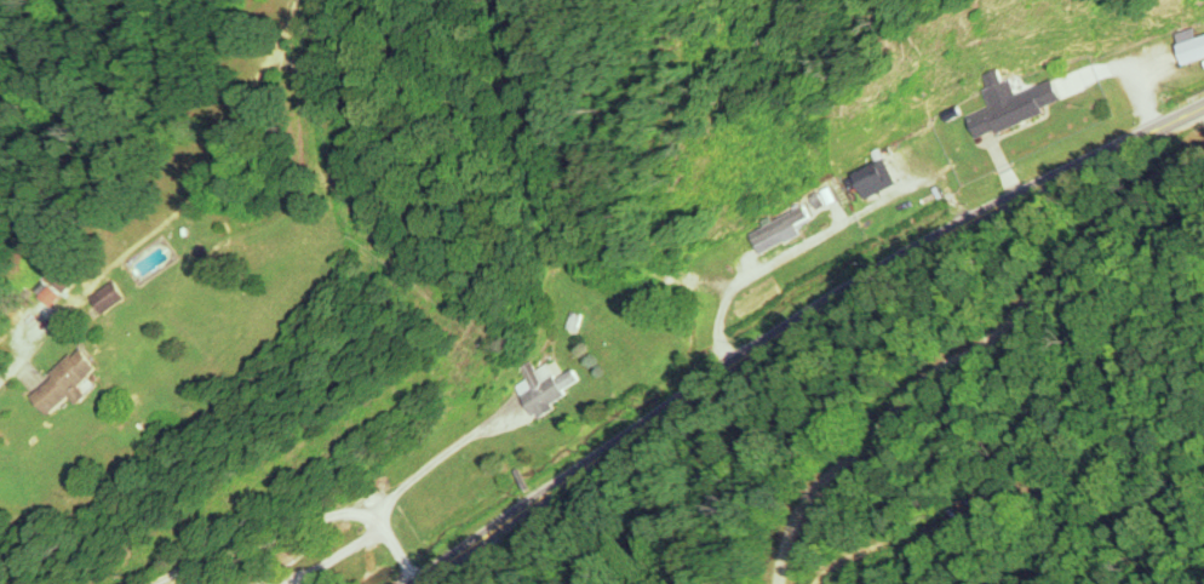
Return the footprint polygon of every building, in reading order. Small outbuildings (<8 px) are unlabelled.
[(1179,44),(1185,63),(1203,58),(1203,36),(1179,44)] [(1056,80),(1018,94),(1012,78),(1005,81),(1000,69),(988,74),(993,87),(985,90),(992,110),(971,117),(979,141),(1049,116),(1046,108),(1063,101),(1056,80)] [(897,175),(909,168),(901,152),(888,159),(897,175)] [(854,175),(865,195),(893,180),(883,160),(854,175)] [(52,278),(59,284),(47,298),(55,305),(77,281),(62,267),(52,278)] [(129,298),(115,281),(93,299),(107,316),(129,298)] [(102,369),(83,348),(31,395),(50,416),(71,397),(79,405),(89,396),(81,387),(102,369)] [(571,400),(565,387),(580,380),(575,371),(559,379),(551,363),(537,370),(532,361),(520,367),(528,381),(518,386),(534,419),(571,400)]
